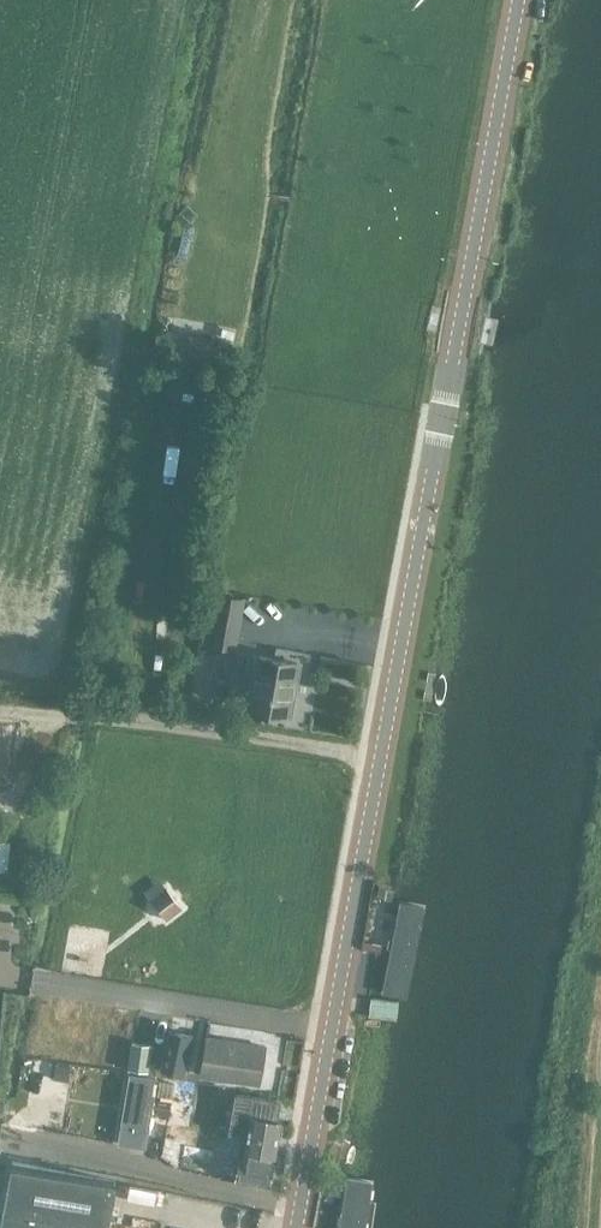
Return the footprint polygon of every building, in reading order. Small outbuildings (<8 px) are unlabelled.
[(219,595),(215,618),(240,622),(244,599),(219,595)] [(292,661),(252,654),(242,706),(288,714),(289,710),(291,707),(293,699),(291,696),(295,678),(290,677),(292,661)] [(13,755),(16,721),(0,720),(0,754),(13,755)] [(10,841),(0,841),(0,871),(7,872),(10,841)] [(432,889),(397,883),(376,998),(412,1006),(432,889)] [(166,887),(151,899),(167,918),(181,906),(166,887)] [(169,1030),(161,1068),(185,1073),(193,1035),(169,1030)] [(266,1045),(206,1036),(200,1073),(259,1082),(266,1045)] [(132,1041),(128,1068),(147,1071),(151,1044),(132,1041)] [(70,1066),(56,1064),(54,1078),(68,1080),(70,1066)] [(132,1074),(120,1143),(145,1147),(157,1078),(132,1074)] [(158,1094),(171,1097),(174,1083),(160,1080),(158,1094)] [(236,1094),(229,1132),(242,1134),(240,1146),(275,1153),(281,1120),(276,1120),(280,1101),(236,1094)] [(157,1098),(155,1112),(169,1114),(171,1100),(157,1098)] [(239,1156),(235,1179),(269,1185),(273,1163),(271,1163),(272,1156),(274,1156),(275,1153),(240,1146),(238,1156),(239,1156)] [(117,1181),(11,1160),(0,1219),(0,1227),(108,1227),(117,1181)] [(334,1227),(377,1227),(385,1172),(344,1165),(334,1227)]
